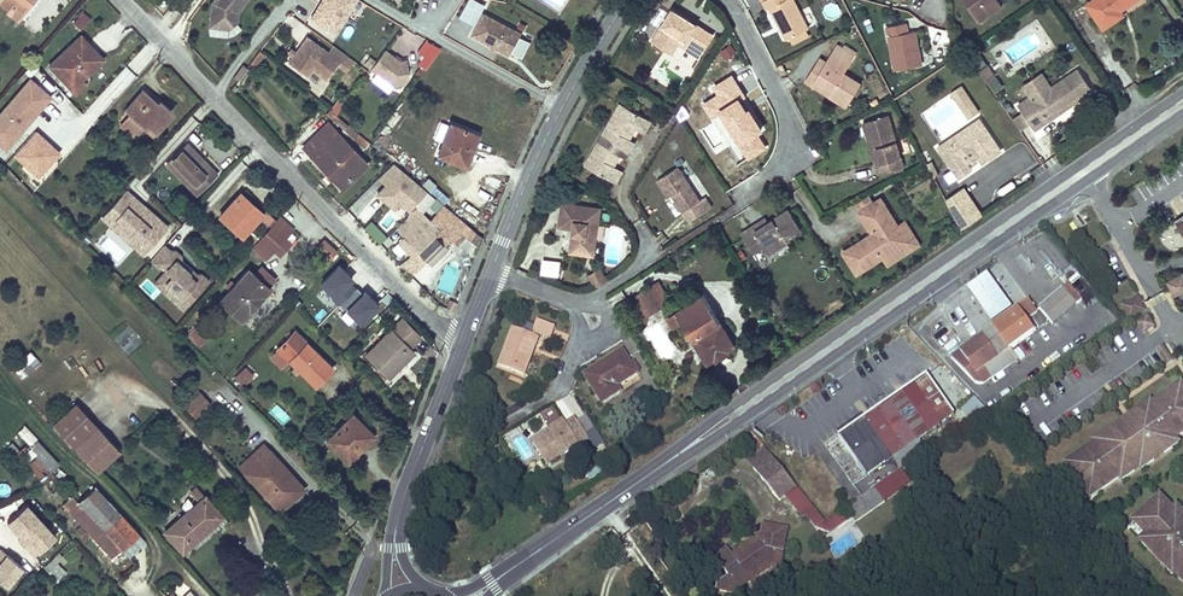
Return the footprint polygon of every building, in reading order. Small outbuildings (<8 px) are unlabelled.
[(9,9),(7,12),(18,20),(33,0),(0,0),(0,2),(9,9)] [(246,0),(217,0),(216,1),(212,1),(209,27),(228,29),(236,22),(237,12),(246,0)] [(356,0),(320,0),(309,18),(336,34),(357,1),(356,0)] [(477,0),(470,0),(460,17),(473,24),(485,4),(477,0)] [(794,0),(763,0),(762,0),(767,9),(770,8),(787,39),(806,29),(808,28),(794,0)] [(998,0),(964,0),(978,21),(1002,5),(998,0)] [(1134,0),(1093,0),(1087,4),(1103,28),(1123,14),(1120,10),(1119,8),(1122,6),(1123,8),(1134,0)] [(713,34),(695,23),(694,26),(689,23),(691,20),(672,8),(652,40),(666,49),(676,33),(703,50),(713,34)] [(81,29),(90,19),(83,13),(74,23),(81,29)] [(523,33),(484,13),(473,35),(512,54),(523,33)] [(35,18),(27,28),(35,34),(43,23),(35,18)] [(922,65),(915,31),(908,32),(906,22),(887,26),(895,70),(922,65)] [(793,44),(809,36),(806,29),(790,38),(793,44)] [(703,50),(676,33),(666,49),(672,53),(678,43),(699,57),(703,50)] [(79,78),(98,60),(86,48),(89,45),(81,35),(49,65),(76,93),(85,85),(81,80),(79,78)] [(330,53),(308,37),(294,57),(290,62),(308,76),(312,70),(326,81),(339,63),(348,70),(354,62),(345,55),(335,48),(330,53)] [(426,70),(440,49),(428,41),(414,62),(426,70)] [(726,59),(737,54),(732,44),(721,49),(726,59)] [(861,83),(844,73),(855,55),(843,48),(837,44),(826,61),(814,81),(831,92),(829,95),(847,106),(861,83)] [(103,59),(89,45),(86,48),(98,60),(79,78),(81,80),(103,59)] [(857,52),(845,45),(843,48),(855,55),(857,52)] [(400,61),(385,50),(371,69),(394,86),(404,84),(410,76),(407,59),(400,61)] [(255,66),(264,54),(259,51),(250,63),(255,66)] [(814,81),(826,61),(819,57),(805,81),(829,95),(831,92),(814,81)] [(994,76),(988,65),(979,71),(986,81),(994,76)] [(1034,130),(1093,90),(1078,69),(1051,87),(1033,99),(1031,96),(1018,106),(1034,130)] [(0,115),(0,145),(5,150),(52,98),(31,80),(0,115)] [(969,118),(981,110),(963,84),(951,93),(969,118)] [(1033,99),(1051,87),(1049,85),(1031,96),(1033,99)] [(155,131),(172,112),(164,105),(161,102),(158,104),(143,90),(125,109),(131,114),(145,126),(145,127),(148,125),(155,131)] [(751,117),(741,102),(738,104),(733,96),(712,109),(718,118),(721,116),(741,148),(762,135),(751,117)] [(754,116),(744,100),(741,102),(751,117),(754,116)] [(626,157),(635,141),(630,139),(636,127),(641,131),(648,118),(620,103),(585,164),(612,180),(619,169),(614,165),(620,155),(626,157)] [(358,134),(356,132),(331,110),(327,114),(365,147),(369,143),(358,134)] [(135,138),(145,126),(131,114),(121,125),(135,138)] [(903,166),(888,115),(863,122),(869,141),(874,139),(881,162),(876,164),(879,174),(894,169),(901,167),(902,167),(903,166)] [(645,133),(652,121),(648,118),(641,131),(645,133)] [(982,163),(1001,151),(979,119),(966,128),(966,133),(951,143),(946,142),(938,147),(959,178),(972,169),(968,163),(970,162),(978,156),(982,163)] [(367,164),(329,124),(304,148),(342,188),(367,164)] [(465,166),(478,135),(450,124),(438,154),(465,166)] [(155,131),(148,125),(145,127),(152,134),(155,131)] [(81,140),(89,131),(85,127),(77,136),(81,140)] [(951,143),(966,133),(966,128),(946,142),(951,143)] [(100,141),(106,134),(103,131),(97,137),(100,141)] [(38,174),(57,153),(35,132),(15,154),(38,174)] [(881,162),(874,139),(869,141),(876,164),(881,162)] [(216,174),(202,159),(200,161),(197,157),(198,155),(187,144),(172,160),(201,189),(216,174)] [(201,189),(172,160),(167,164),(196,194),(201,189)] [(936,169),(932,161),(927,164),(931,172),(936,169)] [(426,192),(393,163),(376,183),(382,188),(398,203),(409,212),(426,192)] [(700,200),(678,166),(657,179),(669,197),(672,195),(674,194),(675,197),(674,197),(690,221),(712,207),(705,197),(700,200)] [(617,183),(623,171),(619,169),(612,180),(617,183)] [(398,203),(382,188),(374,196),(391,211),(398,203)] [(968,195),(963,188),(959,190),(964,198),(968,195)] [(144,253),(168,226),(127,190),(103,217),(144,253)] [(981,215),(968,195),(964,198),(959,190),(946,199),(961,229),(981,215)] [(242,236),(259,216),(246,204),(248,201),(240,194),(220,216),(242,236)] [(861,210),(873,203),(869,196),(857,203),(861,210)] [(857,273),(882,257),(908,241),(900,227),(890,234),(882,221),(891,215),(881,198),(873,203),(859,212),(873,233),(875,237),(866,243),(863,239),(844,251),(857,273)] [(262,214),(248,201),(246,204),(259,216),(262,214)] [(593,255),(600,208),(562,203),(559,226),(574,228),(576,228),(575,233),(573,233),(570,252),(593,255)] [(437,212),(430,220),(419,208),(396,229),(405,238),(399,243),(412,257),(421,266),(427,261),(429,263),(445,247),(444,245),(450,239),(452,241),(460,231),(437,212)] [(788,209),(768,222),(755,230),(752,226),(741,233),(753,252),(764,245),(769,253),(787,241),(785,238),(801,229),(788,209)] [(897,224),(891,215),(882,221),(890,234),(900,227),(897,224)] [(1174,221),(1182,233),(1182,215),(1174,221)] [(290,243),(284,238),(293,229),(279,217),(252,247),(265,259),(274,250),(279,255),(290,243)] [(768,222),(766,218),(752,226),(755,230),(768,222)] [(887,265),(919,244),(904,220),(897,224),(900,227),(908,241),(882,257),(887,265)] [(457,245),(465,235),(460,231),(452,241),(457,245)] [(866,243),(875,237),(873,233),(863,239),(866,243)] [(184,308),(208,280),(168,246),(154,263),(164,272),(155,283),(184,308)] [(543,259),(542,274),(561,276),(562,260),(543,259)] [(340,273),(349,265),(344,260),(335,268),(340,273)] [(241,320),(269,289),(267,287),(275,279),(262,267),(254,275),(248,269),(220,301),(241,320)] [(606,280),(600,269),(590,275),(597,286),(606,280)] [(1182,274),(1168,282),(1175,294),(1182,290),(1182,276),(1182,274)] [(1012,309),(987,275),(967,290),(992,323),(1012,309)] [(669,301),(658,282),(654,284),(666,303),(669,301)] [(666,303),(654,284),(641,293),(652,311),(666,303)] [(1082,300),(1068,284),(1063,289),(1077,305),(1082,300)] [(1053,325),(1077,305),(1063,289),(1039,309),(1053,325)] [(652,311),(641,293),(635,296),(647,315),(652,311)] [(735,344),(703,295),(676,312),(676,313),(682,322),(707,362),(715,356),(717,359),(728,352),(726,350),(735,344)] [(454,312),(458,302),(449,299),(446,308),(454,312)] [(1144,311),(1138,299),(1123,307),(1130,319),(1144,311)] [(1011,349),(1034,332),(1025,320),(1038,312),(1031,302),(961,352),(976,374),(984,369),(991,379),(1018,360),(1011,349)] [(682,322),(676,313),(667,319),(673,328),(682,322)] [(1144,334),(1154,326),(1147,316),(1137,323),(1144,334)] [(395,362),(409,348),(420,337),(402,319),(365,355),(388,377),(399,367),(395,362)] [(524,375),(533,353),(529,351),(534,336),(539,337),(540,334),(552,339),(556,327),(538,321),(532,335),(513,327),(499,366),(524,375)] [(332,368),(294,331),(277,349),(295,366),(299,371),(315,386),(332,368)] [(533,353),(539,337),(534,336),(529,351),(533,353)] [(1172,361),(1164,347),(1159,350),(1167,364),(1172,361)] [(399,367),(413,352),(409,348),(395,362),(399,367)] [(618,386),(637,374),(623,351),(602,364),(604,366),(595,372),(594,370),(585,375),(603,403),(621,391),(618,386)] [(10,371),(16,376),(33,360),(28,354),(10,371)] [(299,371),(295,366),(291,370),(296,375),(299,371)] [(242,385),(253,374),(246,367),(235,378),(242,385)] [(918,440),(955,415),(927,375),(840,436),(867,476),(892,458),(901,470),(926,452),(918,440)] [(1182,390),(1182,387),(1181,385),(1173,391),(1176,395),(1182,390)] [(1119,478),(1125,474),(1127,476),(1135,471),(1133,468),(1138,465),(1144,461),(1147,465),(1154,460),(1153,459),(1164,451),(1165,453),(1173,448),(1169,443),(1176,439),(1182,434),(1182,390),(1176,395),(1173,391),(1146,410),(1144,407),(1137,413),(1138,414),(1127,421),(1127,420),(1119,425),(1120,426),(1114,430),(1109,434),(1108,433),(1101,438),(1102,440),(1096,444),(1076,458),(1078,463),(1070,469),(1087,494),(1096,488),(1099,492),(1119,478)] [(192,422),(209,406),(198,395),(181,410),(192,422)] [(960,410),(968,421),(985,409),(977,398),(960,410)] [(97,427),(75,403),(53,424),(66,438),(74,447),(97,427)] [(276,403),(269,410),(284,424),(291,417),(276,403)] [(549,411),(543,418),(552,426),(558,418),(549,411)] [(347,461),(373,435),(352,414),(326,440),(347,461)] [(589,416),(580,420),(595,450),(604,446),(589,416)] [(547,464),(588,438),(576,419),(567,425),(565,422),(551,431),(533,443),(547,464)] [(551,431),(565,422),(564,419),(549,428),(551,431)] [(60,464),(24,424),(15,431),(51,472),(60,464)] [(119,450),(97,426),(97,427),(74,447),(97,471),(119,450)] [(1179,443),(1176,439),(1169,443),(1173,448),(1179,443)] [(261,446),(234,470),(273,513),(287,500),(291,505),(304,493),(261,446)] [(764,446),(750,456),(756,465),(770,454),(764,446)] [(619,465),(611,452),(601,459),(609,471),(619,465)] [(771,455),(756,465),(780,500),(785,496),(797,487),(771,455)] [(50,471),(41,461),(36,456),(26,464),(41,480),(50,471)] [(1070,469),(1078,463),(1076,458),(1067,465),(1070,469)] [(1144,461),(1138,465),(1141,470),(1147,465),(1144,461)] [(881,496),(897,485),(889,478),(875,487),(881,496)] [(124,518),(95,486),(78,502),(107,533),(124,518)] [(207,499),(197,487),(190,492),(199,502),(192,508),(194,510),(207,499)] [(797,487),(785,496),(803,518),(815,509),(797,487)] [(856,523),(885,502),(881,496),(875,487),(837,514),(843,523),(843,524),(852,517),(856,523)] [(1090,498),(1099,492),(1096,488),(1087,494),(1090,498)] [(107,533),(78,502),(72,495),(62,504),(81,525),(76,530),(84,539),(90,534),(111,558),(121,548),(107,533)] [(1182,512),(1180,514),(1175,509),(1173,511),(1160,497),(1136,520),(1144,529),(1142,530),(1147,535),(1145,537),(1150,543),(1146,547),(1153,553),(1154,552),(1163,561),(1161,562),(1168,569),(1172,565),(1177,571),(1181,575),(1179,577),(1182,582),(1182,514),(1182,512)] [(210,523),(220,514),(207,499),(194,510),(192,508),(164,532),(182,552),(212,526),(210,523)] [(277,518),(291,505),(287,500),(273,513),(277,518)] [(7,524),(35,555),(56,536),(28,506),(7,524)] [(843,523),(837,514),(825,522),(815,509),(807,515),(816,526),(830,532),(843,523)] [(212,526),(223,516),(220,514),(210,523),(212,526)] [(122,549),(139,534),(124,518),(107,533),(121,548),(122,549)] [(1144,529),(1136,520),(1134,522),(1142,530),(1144,529)] [(780,565),(787,529),(764,525),(761,542),(753,547),(750,543),(732,555),(727,548),(715,557),(729,577),(718,585),(717,590),(738,594),(739,589),(750,581),(746,575),(753,571),(757,576),(774,564),(780,565)] [(761,542),(763,534),(750,543),(753,547),(761,542)] [(1150,543),(1145,537),(1141,541),(1146,547),(1150,543)] [(0,552),(0,581),(9,587),(23,569),(0,552)] [(1177,571),(1172,565),(1168,569),(1173,575),(1177,571)] [(757,576),(753,571),(746,575),(750,581),(757,576)] [(174,591),(179,595),(183,595),(189,589),(182,583),(174,591)]
